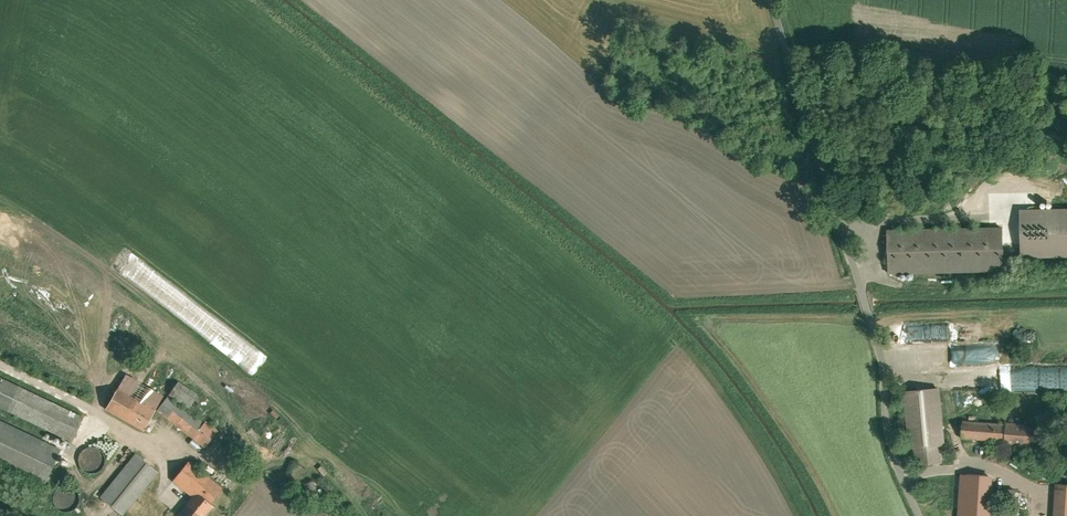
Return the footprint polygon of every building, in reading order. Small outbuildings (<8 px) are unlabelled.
[(1015,208),(1016,257),(1066,257),(1066,207),(1015,208)] [(1003,218),(887,220),(888,265),(1004,263),(1003,218)] [(926,339),(926,322),(911,322),(911,325),(905,326),(906,340),(926,339)] [(931,338),(984,337),(984,325),(964,325),(964,336),(952,336),(952,328),(931,328),(931,338)] [(992,347),(963,347),(964,364),(992,363),(992,347)] [(0,377),(0,409),(71,443),(84,417),(0,377)] [(945,437),(940,379),(904,382),(908,440),(913,440),(914,457),(943,454),(941,438),(945,437)] [(121,388),(109,410),(145,430),(157,408),(121,388)] [(174,399),(163,414),(204,447),(216,432),(174,399)] [(1033,424),(963,419),(961,439),(1005,442),(1005,446),(1031,448),(1033,424)] [(43,488),(60,452),(0,423),(0,467),(43,488)] [(109,465),(109,462),(109,458),(106,453),(103,449),(99,448),(96,447),(91,447),(87,448),(85,450),(81,454),(79,457),(78,460),(79,466),(81,472),(84,474),(86,476),(92,478),(97,478),(100,476),(104,474),(107,471),(109,465)] [(103,491),(129,513),(162,472),(136,451),(103,491)] [(187,466),(174,482),(194,498),(180,515),(204,515),(222,493),(187,466)] [(961,467),(958,515),(990,515),(993,469),(961,467)] [(1055,474),(1053,515),(1066,515),(1066,475),(1055,474)] [(314,494),(312,481),(301,483),(303,496),(314,494)] [(80,503),(81,500),(80,496),(77,491),(74,487),(70,486),(67,485),(62,485),(58,486),(56,488),(52,492),(50,495),(49,498),(50,504),(52,510),(55,512),(57,514),(63,515),(68,515),(72,514),(75,512),(78,508),(80,503)] [(1003,488),(1002,497),(1012,499),(1014,490),(1003,488)]
